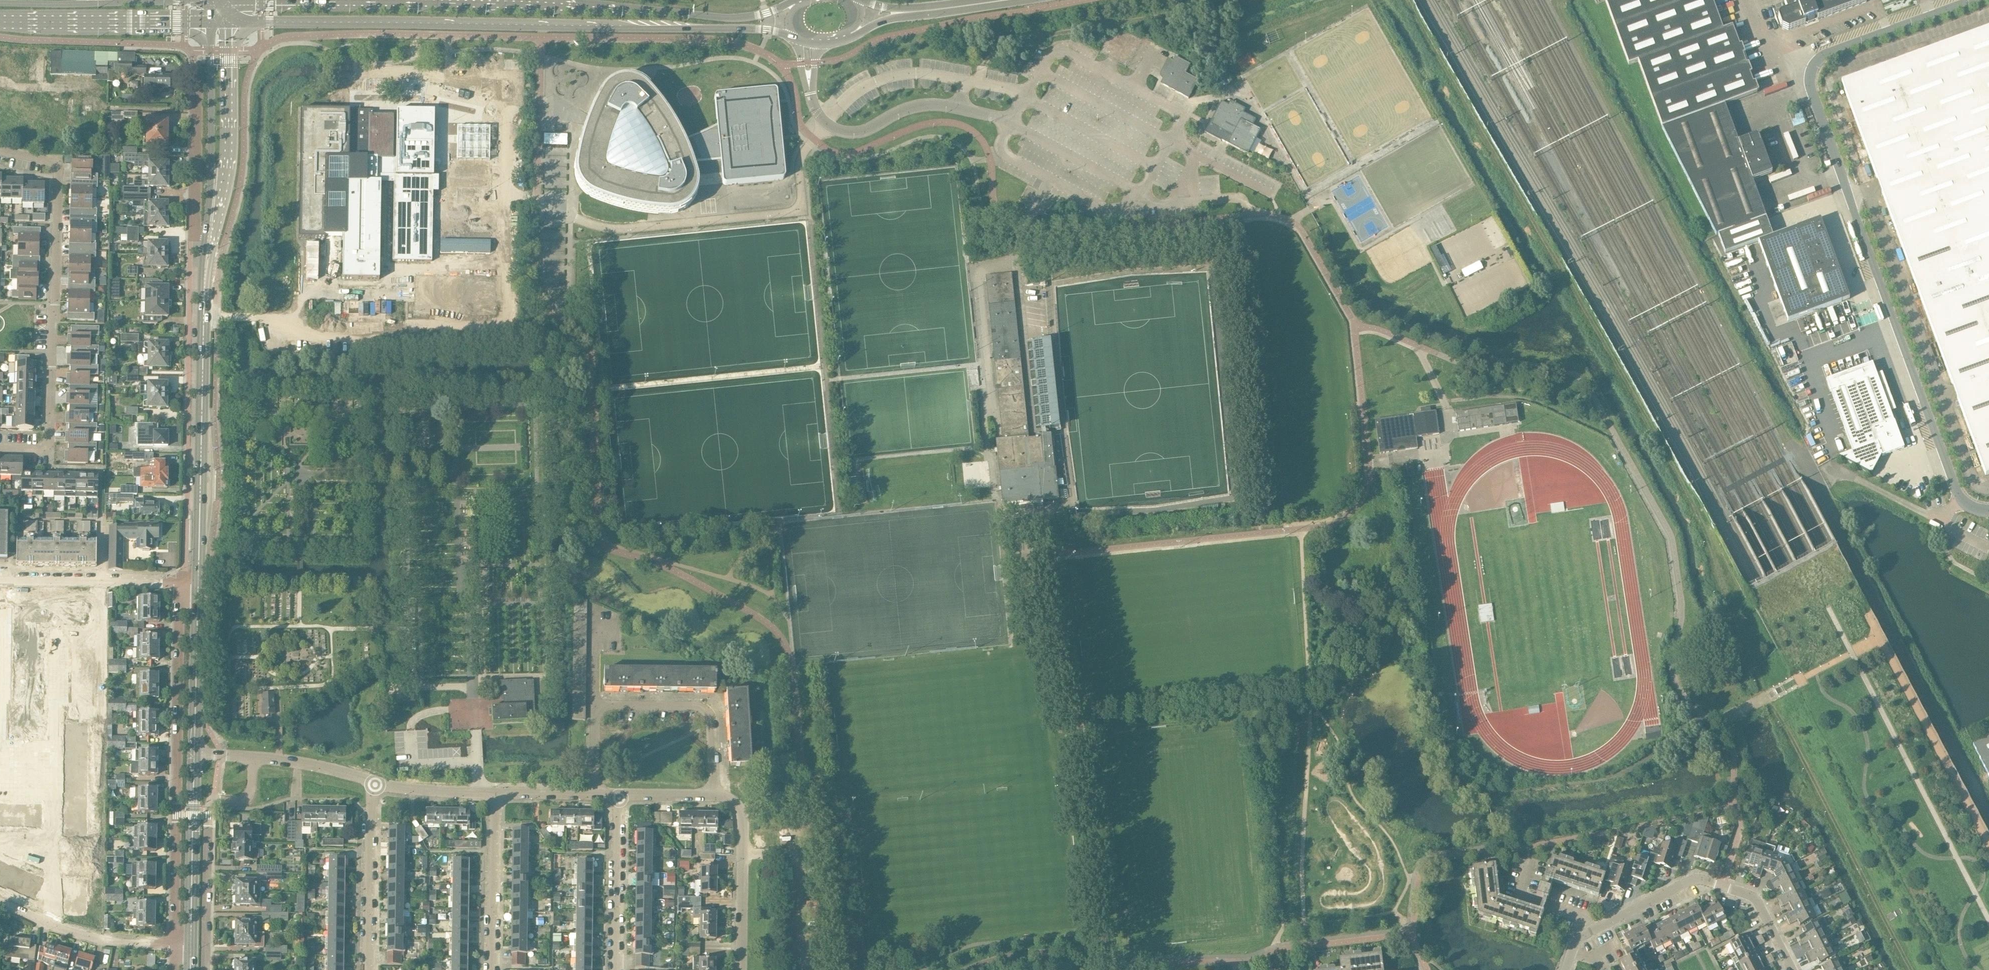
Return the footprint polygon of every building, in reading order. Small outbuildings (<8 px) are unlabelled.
[(1725,106),(1725,104),(1757,93),(1733,26),(1723,30),(1713,0),(1605,0),(1629,65),(1638,62),(1663,128),(1725,106)] [(1788,10),(1780,13),(1778,17),(1782,27),(1789,30),(1805,24),(1805,23),(1804,21),(1807,20),(1807,22),(1809,23),(1814,21),(1815,19),(1814,17),(1816,17),(1817,19),(1818,19),(1867,2),(1866,0),(1784,0),(1788,10)] [(1969,35),(1969,34),(1968,35),(1937,47),(1937,46),(1936,46),(1936,47),(1906,58),(1905,58),(1904,58),(1905,59),(1874,70),(1874,69),(1873,70),(1841,82),(1848,100),(1847,101),(1847,102),(1848,101),(1855,119),(1854,120),(1854,121),(1855,120),(1862,138),(1861,139),(1862,139),(1869,157),(1868,157),(1868,158),(1869,158),(1876,175),(1874,176),(1875,177),(1876,176),(1882,194),(1881,195),(1882,195),(1883,195),(1889,213),(1888,213),(1889,214),(1890,214),(1896,231),(1895,232),(1895,233),(1897,232),(1903,250),(1902,250),(1902,252),(1903,251),(1910,269),(1909,269),(1909,270),(1910,270),(1917,288),(1916,288),(1916,289),(1917,289),(1924,306),(1922,307),(1923,308),(1924,307),(1930,325),(1929,325),(1930,326),(1931,326),(1937,344),(1936,344),(1936,345),(1938,345),(1944,362),(1943,362),(1943,363),(1944,363),(1951,380),(1950,381),(1950,382),(1951,382),(1958,399),(1956,400),(1957,401),(1958,400),(1965,418),(1963,419),(1964,420),(1965,419),(1972,437),(1970,437),(1970,438),(1972,438),(1978,456),(1977,456),(1977,457),(1979,457),(1986,475),(1988,474),(1988,28),(1969,35)] [(61,52),(51,52),(50,75),(96,76),(96,81),(107,81),(107,74),(107,69),(115,70),(115,62),(117,62),(118,54),(61,52)] [(115,70),(115,72),(119,72),(131,72),(131,73),(145,74),(145,67),(136,67),(136,62),(134,62),(134,54),(119,54),(118,54),(117,62),(115,62),(115,70)] [(1168,59),(1161,73),(1160,75),(1161,78),(1163,80),(1160,84),(1188,99),(1198,80),(1186,74),(1190,65),(1175,57),(1173,61),(1168,59)] [(145,78),(141,78),(141,92),(145,94),(148,93),(151,92),(153,92),(157,95),(159,92),(162,93),(162,88),(169,89),(169,77),(162,77),(162,75),(151,74),(151,76),(150,76),(150,77),(145,77),(145,78)] [(697,176),(696,172),(695,168),(694,164),(720,162),(717,127),(684,142),(674,123),(662,105),(648,88),(643,83),(637,80),(630,78),(623,78),(616,80),(610,83),(604,87),(600,93),(591,110),(584,128),(579,146),(575,165),(574,172),(576,178),(578,184),(582,190),(587,194),(593,197),(611,204),(629,209),(648,213),(667,214),(674,214),(681,211),(687,208),(692,203),(696,196),(698,190),(698,183),(697,176)] [(785,176),(777,93),(775,90),(773,89),(717,95),(715,96),(714,99),(717,127),(720,162),(722,182),(723,184),(726,185),(736,184),(781,180),(784,178),(785,176)] [(1205,133),(1206,132),(1221,140),(1220,141),(1221,141),(1221,140),(1248,154),(1261,130),(1253,125),(1256,119),(1243,113),(1245,109),(1230,101),(1228,105),(1221,101),(1205,133)] [(1718,236),(1766,218),(1752,180),(1771,173),(1769,166),(1772,165),(1769,157),(1766,158),(1758,135),(1739,142),(1725,106),(1663,128),(1716,235),(1718,235),(1718,236)] [(379,255),(380,183),(388,183),(391,184),(392,187),(392,191),(392,193),(394,193),(393,258),(391,258),(391,261),(433,261),(433,259),(431,259),(432,194),(434,194),(434,191),(445,192),(445,190),(438,190),(438,177),(439,177),(439,176),(433,176),(434,121),(434,111),(397,110),(396,119),(394,119),(394,116),(373,115),(373,110),(353,110),(350,110),(300,109),(299,238),(325,238),(325,236),(343,236),(343,258),(358,259),(358,262),(376,263),(376,262),(374,262),(374,255),(379,255)] [(144,133),(167,134),(167,133),(168,132),(168,128),(167,127),(167,122),(153,122),(153,119),(144,119),(144,133)] [(490,127),(457,127),(457,135),(457,143),(457,160),(489,160),(490,127)] [(167,135),(167,134),(144,133),(143,146),(167,146),(167,142),(168,140),(168,137),(167,135)] [(170,175),(170,164),(149,163),(149,156),(123,156),(123,163),(139,163),(139,164),(146,164),(145,168),(150,168),(150,175),(170,175)] [(73,181),(97,181),(98,174),(92,174),(93,163),(92,163),(92,158),(77,158),(77,163),(72,163),(72,174),(73,174),(73,181)] [(486,177),(486,167),(476,167),(476,177),(486,177)] [(134,187),(122,187),(122,195),(150,195),(150,187),(170,188),(170,175),(150,175),(150,183),(134,182),(134,187)] [(12,180),(2,179),(1,179),(1,196),(1,195),(1,199),(11,200),(12,180)] [(23,180),(12,180),(11,200),(18,200),(22,200),(23,184),(23,180)] [(97,188),(97,181),(73,181),(73,187),(71,187),(71,198),(92,199),(92,188),(97,188)] [(34,184),(23,184),(22,200),(22,204),(33,204),(34,184)] [(34,184),(33,204),(44,204),(45,184),(34,184)] [(150,203),(150,195),(122,195),(122,202),(139,202),(145,204),(145,215),(169,215),(169,203),(150,203)] [(91,209),(92,199),(71,198),(71,209),(73,209),(72,215),(97,216),(97,213),(97,209),(91,209)] [(96,223),(97,219),(97,216),(72,215),(72,222),(71,222),(70,233),(91,233),(91,223),(96,223)] [(169,227),(169,215),(145,215),(145,216),(149,216),(149,221),(145,222),(145,227),(169,227)] [(1718,236),(1725,254),(1758,242),(1788,321),(1849,298),(1828,240),(1820,219),(1773,237),(1766,218),(1718,236)] [(18,246),(39,246),(39,235),(37,235),(37,228),(13,228),(13,235),(19,235),(18,246)] [(91,244),(91,233),(70,233),(70,244),(72,244),(72,250),(96,251),(96,244),(91,244)] [(489,253),(489,241),(441,240),(440,252),(476,253),(489,253)] [(149,255),(169,256),(169,244),(144,243),(144,248),(149,250),(149,255)] [(1430,248),(1444,275),(1451,271),(1443,255),(1441,256),(1436,245),(1430,248)] [(39,257),(39,246),(18,246),(18,256),(13,256),(12,263),(37,263),(37,257),(39,257)] [(96,258),(96,251),(72,250),(71,257),(70,257),(69,268),(90,268),(90,258),(96,258)] [(168,268),(169,256),(149,255),(149,261),(144,263),(144,267),(168,268)] [(36,270),(37,263),(12,263),(12,270),(18,270),(17,280),(38,281),(38,270),(36,270)] [(137,276),(137,267),(127,267),(127,276),(137,276)] [(90,279),(90,268),(69,268),(69,279),(71,279),(71,285),(95,286),(95,279),(90,279)] [(997,386),(995,386),(995,390),(997,389),(1003,439),(996,440),(1000,473),(1003,504),(1059,499),(1053,434),(1036,436),(1036,440),(1029,441),(1021,359),(1012,273),(986,276),(994,353),(992,353),(993,356),(994,356),(997,386)] [(158,287),(158,280),(143,279),(143,287),(146,287),(146,301),(171,302),(172,296),(168,295),(168,287),(158,287)] [(38,292),(38,281),(17,280),(17,291),(12,291),(12,298),(36,299),(36,292),(38,292)] [(95,293),(95,286),(71,285),(71,291),(69,291),(69,302),(89,303),(89,292),(95,293)] [(171,308),(171,302),(146,301),(145,316),(143,316),(143,323),(157,324),(157,317),(167,317),(167,309),(168,309),(171,308)] [(89,313),(89,303),(69,302),(68,313),(70,314),(70,320),(94,321),(94,314),(89,313)] [(90,346),(90,336),(99,336),(99,327),(71,326),(71,339),(67,339),(67,346),(71,346),(90,346)] [(139,343),(139,335),(123,335),(123,342),(127,342),(127,343),(139,343)] [(1042,342),(1039,342),(1027,343),(1036,430),(1043,429),(1055,428),(1060,427),(1056,387),(1047,388),(1047,383),(1055,382),(1051,341),(1048,341),(1042,342)] [(170,344),(139,344),(139,355),(145,355),(170,356),(170,344)] [(99,346),(90,346),(71,346),(70,359),(67,359),(67,366),(70,366),(70,365),(90,366),(90,355),(98,356),(99,346)] [(170,367),(170,356),(145,355),(145,367),(170,367)] [(14,374),(35,374),(35,363),(29,363),(29,356),(15,356),(14,374)] [(1872,363),(1826,380),(1852,451),(1838,456),(1839,457),(1871,475),(1872,474),(1882,456),(1904,448),(1894,422),(1872,363)] [(98,366),(90,366),(70,365),(70,366),(70,378),(66,378),(66,385),(70,385),(89,385),(89,375),(98,375),(98,366)] [(35,385),(35,374),(14,374),(14,384),(35,385)] [(525,392),(544,392),(544,382),(524,383),(525,392)] [(34,396),(35,385),(14,384),(14,385),(17,385),(17,395),(34,396)] [(145,384),(140,384),(140,395),(150,395),(169,396),(169,384),(145,384)] [(98,385),(89,385),(70,385),(69,398),(66,397),(66,404),(69,405),(69,404),(89,405),(89,404),(89,394),(97,394),(98,385)] [(34,406),(34,396),(17,395),(16,406),(34,406)] [(150,400),(144,404),(144,408),(169,409),(169,396),(150,395),(150,400)] [(97,405),(89,404),(89,405),(69,404),(69,405),(69,417),(65,417),(65,424),(69,424),(88,424),(89,414),(97,414),(97,405)] [(1516,404),(1456,413),(1459,431),(1519,422),(1516,404)] [(34,417),(34,406),(16,406),(16,417),(34,417)] [(1431,412),(1430,407),(1420,409),(1421,413),(1375,420),(1380,454),(1418,448),(1416,437),(1439,434),(1435,411),(1431,412)] [(121,423),(132,424),(132,416),(138,416),(138,408),(126,408),(126,415),(121,415),(121,423)] [(34,428),(34,417),(16,417),(16,428),(34,428)] [(97,424),(88,424),(69,424),(69,436),(65,436),(65,443),(68,443),(88,443),(88,433),(97,433),(97,424)] [(159,424),(155,424),(138,424),(138,446),(168,447),(169,432),(158,432),(159,424)] [(96,443),(88,443),(68,443),(68,456),(64,456),(64,463),(87,463),(87,462),(94,462),(94,453),(96,453),(96,443)] [(11,476),(11,458),(1,458),(0,476),(11,476)] [(22,467),(23,459),(11,458),(11,476),(21,476),(21,491),(22,467)] [(151,468),(140,468),(140,478),(167,478),(168,462),(151,461),(151,468)] [(32,492),(33,474),(22,474),(22,467),(21,491),(32,492)] [(43,492),(43,474),(33,474),(32,492),(32,496),(43,497),(43,492)] [(54,492),(54,474),(43,474),(43,492),(54,492)] [(65,497),(65,475),(54,474),(54,492),(54,497),(65,497)] [(75,497),(76,475),(65,475),(65,497),(75,497)] [(86,498),(87,475),(76,475),(75,497),(86,498)] [(87,475),(86,498),(97,498),(98,475),(87,475)] [(167,478),(140,478),(141,478),(140,487),(167,488),(167,478)] [(137,487),(121,487),(121,495),(136,495),(137,487)] [(133,495),(128,495),(106,495),(106,506),(116,506),(116,503),(133,503),(133,495)] [(158,518),(158,517),(160,515),(160,512),(158,511),(159,505),(143,504),(143,501),(137,501),(136,510),(142,510),(142,518),(158,518)] [(1552,503),(1553,510),(1564,509),(1562,501),(1552,503)] [(29,522),(29,531),(37,531),(37,522),(29,522)] [(109,546),(123,546),(123,538),(140,538),(140,549),(142,549),(142,551),(149,551),(149,549),(152,549),(152,538),(158,538),(158,535),(160,535),(160,527),(158,527),(158,524),(138,524),(131,524),(131,526),(123,526),(109,526),(109,546)] [(29,566),(29,541),(16,541),(16,566),(29,566)] [(42,566),(42,541),(29,541),(29,566),(42,566)] [(56,566),(56,541),(42,541),(42,566),(56,566)] [(70,566),(70,541),(56,541),(56,566),(70,566)] [(83,566),(83,541),(70,541),(70,566),(83,566)] [(83,541),(83,566),(96,566),(96,542),(83,541)] [(141,610),(159,610),(160,605),(161,604),(161,600),(160,599),(160,598),(141,598),(138,597),(137,610),(141,610)] [(12,706),(12,731),(13,731),(18,731),(18,733),(18,734),(35,734),(36,733),(35,733),(35,731),(40,731),(42,731),(42,706),(39,706),(40,702),(42,702),(43,634),(36,634),(36,624),(78,625),(89,625),(88,625),(88,607),(86,607),(86,608),(81,607),(82,605),(82,604),(73,604),(73,607),(68,607),(68,605),(69,605),(69,604),(27,604),(27,605),(27,607),(22,607),(21,607),(20,624),(23,624),(23,634),(18,634),(17,655),(19,655),(21,655),(21,660),(18,660),(17,662),(17,669),(18,669),(18,668),(20,668),(20,673),(17,673),(17,675),(17,682),(18,682),(20,682),(20,687),(17,687),(17,688),(17,695),(18,695),(20,695),(20,700),(20,701),(20,706),(12,706)] [(159,616),(159,610),(141,610),(141,622),(159,622),(159,621),(160,621),(160,617),(159,616)] [(140,648),(158,648),(158,642),(159,642),(159,638),(158,637),(158,636),(137,635),(137,648),(140,648)] [(108,666),(126,667),(126,660),(113,660),(113,648),(108,648),(108,660),(108,666)] [(158,654),(158,648),(140,648),(137,648),(136,660),(140,660),(140,661),(158,661),(158,660),(159,659),(159,655),(158,654)] [(625,691),(625,690),(657,691),(657,692),(662,692),(662,691),(694,691),(694,692),(699,692),(699,691),(715,692),(715,676),(716,676),(716,674),(717,674),(717,671),(715,671),(604,669),(603,690),(620,690),(620,691),(625,691)] [(139,687),(157,687),(157,681),(158,680),(159,676),(157,676),(157,674),(136,674),(136,686),(139,686),(139,687)] [(504,706),(492,707),(493,723),(518,721),(526,721),(526,717),(532,716),(535,716),(534,697),(533,681),(526,681),(526,680),(500,681),(501,699),(503,699),(504,706)] [(157,693),(157,687),(139,687),(139,699),(157,699),(157,698),(158,697),(158,693),(157,693)] [(726,713),(727,713),(729,745),(728,745),(728,750),(729,750),(730,766),(751,765),(747,690),(726,692),(727,708),(726,708),(726,713)] [(273,693),(262,694),(263,709),(262,709),(262,714),(275,714),(274,708),(273,696),(273,693)] [(1533,706),(1534,713),(1545,711),(1544,704),(1533,706)] [(126,711),(126,705),(108,705),(108,711),(107,711),(107,725),(113,724),(113,711),(126,711)] [(133,725),(157,725),(157,718),(158,718),(158,714),(157,713),(157,712),(135,711),(135,719),(133,719),(133,725)] [(67,725),(66,736),(86,736),(86,725),(67,725)] [(157,730),(157,725),(133,725),(133,734),(135,737),(157,737),(157,736),(158,735),(158,731),(157,730)] [(107,743),(125,744),(125,736),(111,736),(111,735),(107,735),(107,743)] [(86,736),(66,736),(66,746),(86,746),(86,736)] [(1973,745),(1988,777),(1988,737),(1973,745)] [(66,746),(66,756),(86,756),(86,746),(66,746)] [(139,763),(156,763),(156,757),(158,757),(158,753),(156,752),(156,751),(135,750),(135,763),(139,763)] [(86,756),(66,756),(66,766),(85,767),(86,756)] [(156,768),(156,763),(139,763),(138,775),(156,775),(156,773),(157,773),(157,769),(156,768)] [(66,766),(66,777),(85,777),(85,767),(66,766)] [(108,781),(108,790),(116,790),(116,782),(116,781),(108,781)] [(66,783),(66,794),(85,794),(85,783),(66,783)] [(138,801),(156,801),(156,796),(157,795),(157,791),(156,791),(156,789),(138,789),(138,797),(135,797),(135,801),(138,801)] [(85,794),(66,794),(65,804),(85,804),(85,794)] [(156,806),(156,801),(138,801),(138,812),(156,813),(156,812),(157,811),(157,807),(156,806)] [(65,804),(65,814),(85,814),(85,804),(65,804)] [(10,824),(10,805),(0,805),(0,824),(10,824)] [(10,805),(10,824),(20,824),(20,805),(10,805)] [(20,805),(20,824),(30,824),(31,805),(20,805)] [(31,805),(30,824),(41,825),(41,805),(31,805)] [(316,833),(317,809),(302,809),(302,816),(301,816),(301,820),(302,820),(302,822),(302,829),(311,829),(311,833),(316,833)] [(331,824),(331,809),(317,809),(316,833),(321,833),(321,823),(331,824)] [(331,809),(331,824),(344,824),(344,821),(345,821),(346,817),(344,817),(345,809),(331,809)] [(440,825),(441,810),(426,810),(426,825),(440,825)] [(455,825),(455,810),(441,810),(440,825),(455,825)] [(455,810),(455,825),(468,825),(468,830),(475,830),(475,816),(469,816),(469,810),(455,810)] [(565,827),(565,812),(551,811),(551,819),(550,819),(549,824),(551,824),(551,827),(565,827)] [(579,827),(579,812),(565,812),(565,827),(579,827)] [(579,812),(579,827),(592,827),(592,830),(601,830),(601,816),(593,816),(593,812),(579,812)] [(660,824),(672,824),(672,813),(666,813),(666,824),(660,824)] [(679,829),(679,836),(691,836),(691,829),(692,813),(679,813),(679,829)] [(704,829),(704,813),(692,813),(691,829),(704,829)] [(704,813),(704,829),(704,834),(716,834),(717,814),(704,813)] [(85,814),(65,814),(65,824),(85,825),(85,814)] [(1784,818),(1780,824),(1784,827),(1788,820),(1784,818)] [(232,843),(258,843),(258,837),(260,837),(260,824),(251,824),(251,822),(250,822),(250,826),(241,826),(241,829),(239,829),(232,829),(232,843)] [(302,822),(295,822),(294,841),(294,848),(303,848),(303,841),(301,841),(302,829),(302,822)] [(65,824),(65,835),(84,835),(85,825),(65,824)] [(134,826),(134,839),(156,839),(156,833),(157,833),(157,829),(156,828),(156,827),(134,826)] [(415,830),(422,840),(427,837),(420,826),(415,830)] [(1692,827),(1688,840),(1698,843),(1693,856),(1714,863),(1715,857),(1717,858),(1718,854),(1717,853),(1720,844),(1712,841),(1712,840),(1711,838),(1710,837),(1709,836),(1703,834),(1704,831),(1692,827)] [(388,842),(406,843),(406,836),(404,836),(404,828),(388,828),(388,842)] [(539,832),(544,840),(546,842),(552,838),(545,828),(539,832)] [(512,844),(530,844),(530,838),(527,838),(527,830),(513,830),(512,844)] [(636,845),(654,846),(654,839),(651,840),(652,832),(637,832),(636,845)] [(156,839),(134,839),(134,851),(155,851),(155,850),(157,849),(157,845),(156,845),(156,839)] [(1681,858),(1686,842),(1676,839),(1673,846),(1662,842),(1658,855),(1655,864),(1670,868),(1674,856),(1681,858)] [(1755,877),(1766,845),(1751,840),(1743,864),(1753,867),(1751,875),(1755,877)] [(406,849),(406,843),(388,842),(388,856),(403,856),(403,849),(406,849)] [(258,843),(232,843),(233,843),(233,853),(236,853),(236,855),(236,861),(244,861),(244,865),(248,865),(248,861),(256,861),(256,859),(258,859),(258,849),(256,849),(256,844),(260,844),(260,843),(258,843)] [(530,851),(530,844),(512,844),(512,857),(527,858),(527,850),(530,851)] [(1808,844),(1804,849),(1810,852),(1814,847),(1808,844)] [(654,852),(654,846),(636,845),(636,859),(651,859),(651,852),(654,852)] [(1772,857),(1775,851),(1775,849),(1766,845),(1755,877),(1760,878),(1763,870),(1767,872),(1772,857)] [(1787,866),(1793,863),(1789,855),(1775,851),(1772,857),(1767,872),(1773,874),(1787,867),(1787,866)] [(1655,864),(1658,855),(1650,853),(1648,859),(1636,855),(1632,870),(1627,884),(1635,886),(1637,879),(1645,881),(1651,862),(1655,864)] [(403,863),(403,856),(388,856),(388,870),(406,870),(406,863),(403,863)] [(527,865),(527,858),(512,857),(512,871),(530,871),(530,865),(527,865)] [(1599,894),(1605,875),(1566,862),(1567,859),(1561,857),(1560,860),(1552,858),(1545,879),(1559,884),(1560,881),(1599,894)] [(1627,884),(1632,870),(1620,867),(1622,860),(1611,857),(1607,871),(1614,874),(1609,886),(1625,891),(1627,884)] [(328,870),(344,871),(344,859),(329,858),(328,870)] [(651,867),(651,859),(636,859),(636,873),(654,873),(654,866),(651,867)] [(452,872),(468,872),(468,860),(452,860),(452,872)] [(576,874),(592,874),(592,862),(576,861),(576,874)] [(1770,886),(1794,874),(1790,865),(1793,863),(1787,866),(1787,867),(1773,874),(1776,878),(1768,882),(1770,886)] [(0,870),(0,884),(4,886),(13,867),(12,867),(12,868),(3,864),(0,870)] [(137,877),(155,877),(155,871),(156,871),(156,867),(155,866),(155,865),(132,864),(132,877),(137,877)] [(1544,912),(1533,908),(1530,907),(1529,910),(1497,899),(1493,865),(1473,867),(1478,914),(1531,931),(1530,934),(1536,936),(1541,920),(1544,912)] [(13,867),(4,886),(5,886),(5,885),(14,889),(22,871),(13,867)] [(700,880),(717,881),(717,868),(701,868),(700,880)] [(344,883),(344,871),(328,870),(328,883),(344,883)] [(406,876),(406,870),(388,870),(388,883),(403,883),(403,876),(406,876)] [(22,871),(14,889),(23,893),(31,875),(22,871)] [(530,878),(530,871),(512,871),(512,885),(527,885),(527,878),(530,878)] [(468,884),(468,872),(452,872),(452,884),(468,884)] [(654,879),(654,873),(636,873),(636,886),(651,886),(651,879),(654,879)] [(592,886),(592,874),(576,874),(576,886),(592,886)] [(1782,891),(1799,882),(1794,874),(1770,886),(1772,890),(1780,887),(1782,891)] [(31,875),(23,893),(33,897),(41,880),(31,875)] [(155,883),(155,877),(137,877),(137,889),(155,889),(155,888),(156,887),(156,883),(155,883)] [(717,893),(717,881),(700,880),(700,893),(717,893)] [(65,881),(65,892),(85,892),(85,881),(65,881)] [(236,893),(260,893),(255,893),(255,887),(260,887),(261,881),(236,881),(236,893)] [(1779,903),(1803,891),(1799,882),(1782,891),(1784,895),(1776,899),(1779,903)] [(344,895),(344,883),(328,883),(328,895),(344,895)] [(403,891),(403,883),(388,883),(387,897),(405,897),(405,891),(403,891)] [(468,897),(468,884),(452,884),(452,896),(468,897)] [(526,892),(527,885),(512,885),(512,898),(529,898),(530,892),(526,892)] [(1553,901),(1557,891),(1540,885),(1537,895),(1553,901)] [(592,898),(592,886),(576,886),(576,898),(592,898)] [(651,894),(651,886),(636,886),(635,900),(653,900),(653,894),(651,894)] [(666,887),(666,895),(674,895),(674,887),(666,887)] [(1828,889),(1820,893),(1823,899),(1825,898),(1831,895),(1828,889)] [(1791,908),(1807,900),(1803,891),(1779,903),(1781,907),(1789,904),(1791,908)] [(1845,891),(1838,895),(1841,900),(1848,896),(1845,891)] [(65,892),(65,902),(85,902),(85,892),(65,892)] [(260,900),(260,893),(236,893),(236,905),(260,905),(260,907),(266,907),(266,913),(281,913),(281,906),(270,906),(270,900),(260,900)] [(344,907),(344,895),(328,895),(328,907),(344,907)] [(468,909),(468,897),(452,896),(452,908),(468,909)] [(405,903),(405,897),(387,897),(387,910),(402,911),(402,903),(405,903)] [(1717,923),(1726,918),(1715,897),(1712,898),(1711,900),(1713,903),(1708,906),(1717,923)] [(529,905),(529,898),(512,898),(511,912),(526,912),(526,905),(529,905)] [(592,910),(592,898),(576,898),(576,910),(592,910)] [(653,907),(653,900),(635,900),(635,913),(650,914),(650,906),(653,907)] [(1787,920),(1812,908),(1807,900),(1791,908),(1793,912),(1785,916),(1787,920)] [(65,902),(65,912),(84,913),(85,902),(65,902)] [(133,915),(154,916),(154,910),(156,909),(156,905),(155,905),(155,903),(136,903),(136,910),(133,910),(133,915)] [(700,909),(700,903),(678,903),(678,913),(682,913),(682,909),(693,909),(693,918),(700,918),(700,926),(715,927),(715,914),(710,914),(710,909),(700,909)] [(1717,923),(1708,906),(1703,908),(1701,905),(1699,905),(1697,906),(1705,923),(1707,927),(1717,923)] [(1812,908),(1787,920),(1789,925),(1797,921),(1800,925),(1816,917),(1822,914),(1817,906),(1818,906),(1817,905),(1812,908)] [(1697,927),(1705,923),(1697,906),(1688,910),(1697,927)] [(343,919),(344,907),(328,907),(328,919),(343,919)] [(468,921),(468,909),(452,908),(452,921),(468,921)] [(402,918),(402,911),(387,910),(387,924),(405,924),(405,918),(402,918)] [(591,923),(592,910),(576,910),(576,922),(591,923)] [(1688,932),(1697,927),(1688,910),(1679,915),(1688,932)] [(526,919),(526,912),(511,912),(511,926),(529,926),(529,920),(526,919)] [(281,913),(266,913),(265,913),(265,917),(253,917),(253,921),(236,921),(235,932),(260,933),(260,923),(269,923),(269,920),(287,920),(287,913),(281,913)] [(650,921),(650,914),(635,913),(635,927),(653,927),(653,921),(650,921)] [(154,921),(154,916),(133,915),(133,920),(136,920),(136,930),(144,930),(144,927),(154,927),(154,926),(155,925),(156,922),(154,921)] [(1679,936),(1688,932),(1679,915),(1671,919),(1679,936)] [(1798,942),(1828,927),(1823,918),(1801,929),(1804,933),(1796,937),(1798,942)] [(343,931),(343,919),(328,919),(328,931),(343,931)] [(1671,940),(1679,936),(1671,919),(1662,923),(1671,940)] [(467,933),(468,921),(452,921),(451,933),(467,933)] [(591,935),(591,923),(576,922),(575,935),(591,935)] [(1662,945),(1671,940),(1662,923),(1654,928),(1662,945)] [(405,931),(405,924),(387,924),(387,938),(402,938),(402,930),(405,931)] [(529,932),(529,926),(511,926),(511,939),(526,939),(526,932),(529,932)] [(715,939),(715,927),(700,926),(700,939),(715,939)] [(653,934),(653,927),(635,927),(635,941),(650,941),(650,934),(653,934)] [(1646,932),(1644,927),(1623,938),(1629,949),(1624,952),(1628,959),(1621,963),(1624,969),(1643,969),(1636,956),(1634,956),(1632,952),(1650,943),(1651,943),(1645,932),(1646,932)] [(1810,946),(1826,938),(1832,935),(1828,927),(1798,942),(1800,946),(1808,942),(1810,946)] [(1653,949),(1662,945),(1654,928),(1646,932),(1645,932),(1651,943),(1650,943),(1653,949)] [(343,943),(343,931),(328,931),(327,943),(343,943)] [(264,933),(260,933),(235,932),(235,945),(254,945),(254,947),(263,948),(264,933)] [(467,945),(467,933),(451,933),(451,945),(467,945)] [(1734,953),(1751,944),(1749,940),(1751,938),(1749,933),(1729,943),(1734,953)] [(1860,933),(1855,935),(1859,943),(1864,940),(1860,933)] [(591,947),(591,935),(575,935),(575,947),(591,947)] [(3,957),(30,960),(30,962),(28,962),(27,969),(33,969),(34,961),(36,946),(30,945),(30,941),(9,938),(9,943),(5,942),(3,957)] [(388,952),(401,952),(402,952),(405,952),(405,945),(402,945),(402,938),(387,938),(387,952),(388,952)] [(1807,959),(1831,947),(1826,938),(1810,946),(1812,951),(1805,955),(1807,959)] [(512,953),(525,953),(529,953),(529,947),(526,947),(526,939),(511,939),(511,953),(512,953)] [(636,955),(648,955),(652,955),(652,948),(650,948),(650,941),(635,941),(634,955),(636,955)] [(343,956),(343,943),(327,943),(327,955),(343,956)] [(40,947),(38,961),(43,962),(43,963),(48,965),(49,966),(53,967),(54,963),(58,948),(46,944),(45,949),(40,947)] [(1734,965),(1759,952),(1756,948),(1754,949),(1751,944),(1734,953),(1729,955),(1734,965)] [(467,957),(467,945),(451,945),(451,957),(467,957)] [(591,959),(591,947),(575,947),(575,959),(591,959)] [(1831,947),(1807,959),(1809,963),(1817,959),(1819,964),(1835,956),(1831,947)] [(53,967),(63,969),(66,969),(67,965),(71,951),(58,948),(54,963),(53,967)] [(1761,963),(1759,959),(1761,957),(1759,952),(1734,965),(1737,969),(1748,969),(1761,963)] [(94,958),(79,954),(75,966),(83,968),(83,969),(91,969),(94,958)] [(1382,954),(1340,959),(1341,968),(1328,969),(1327,967),(1321,967),(1321,969),(1384,969),(1382,954)] [(343,968),(343,956),(327,955),(327,967),(343,968)] [(467,969),(467,957),(451,957),(451,969),(467,969)] [(715,959),(700,959),(700,957),(693,957),(693,969),(714,969),(715,959)] [(591,959),(575,959),(575,969),(591,969),(591,959)] [(1842,968),(1837,959),(1821,967),(1823,969),(1838,969),(1842,968)] [(261,967),(254,967),(254,961),(235,961),(235,969),(261,969),(261,967)]
